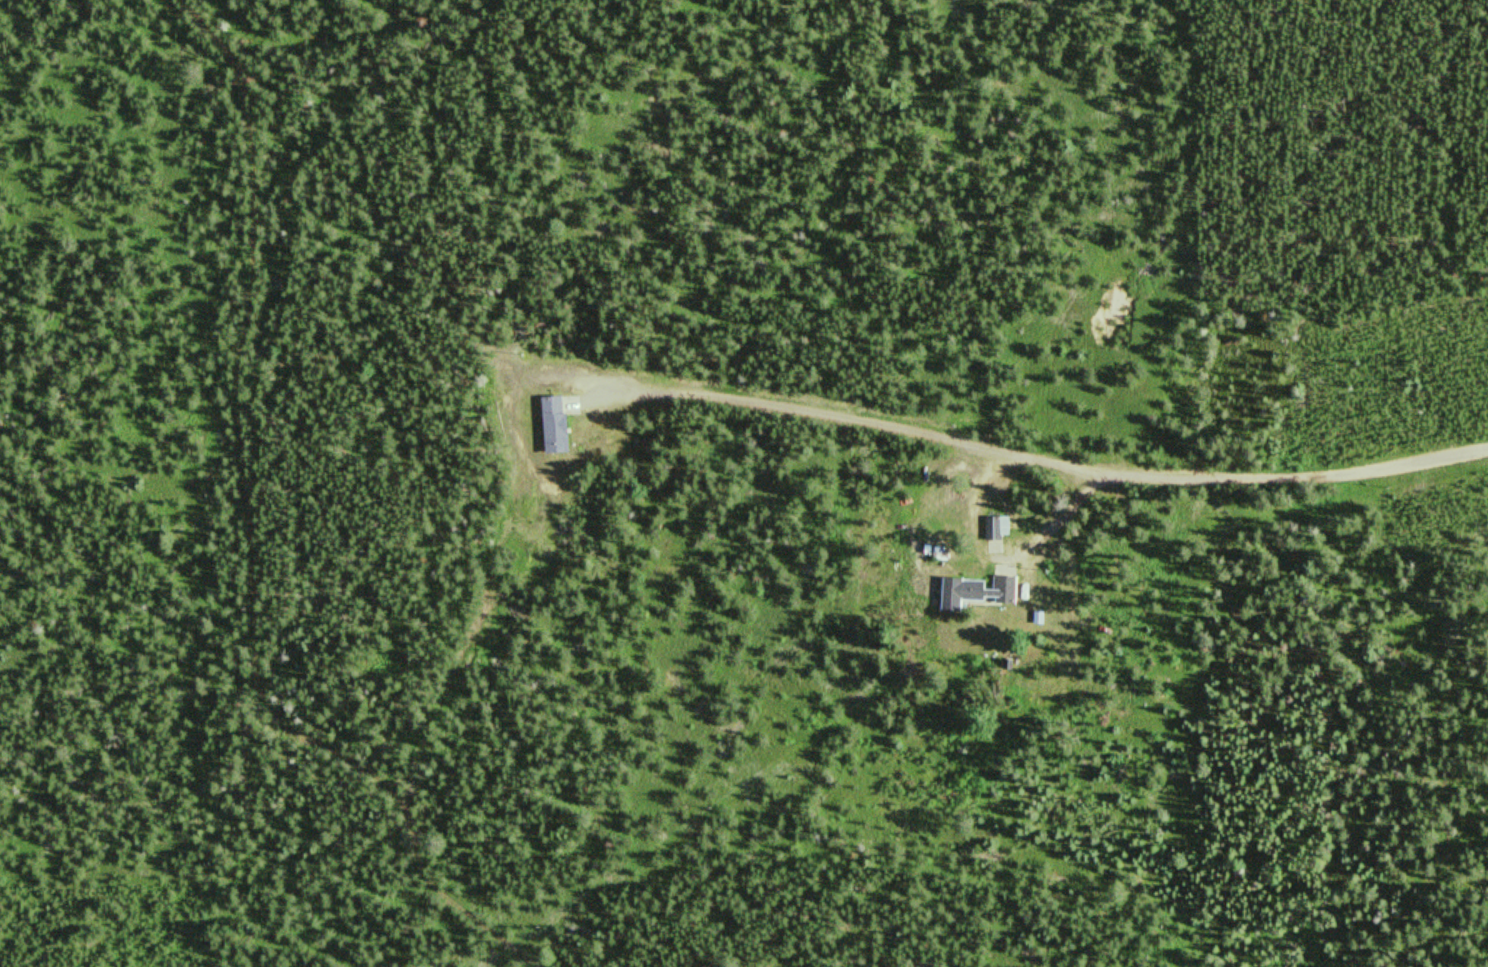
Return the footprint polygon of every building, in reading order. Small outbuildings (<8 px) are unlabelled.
[(538,455),(563,454),(560,397),(535,398),(538,455)] [(988,540),(997,539),(996,530),(987,530),(988,540)] [(936,612),(954,613),(954,604),(1012,605),(1013,576),(989,575),(988,589),(981,589),(981,580),(937,580),(936,612)]
